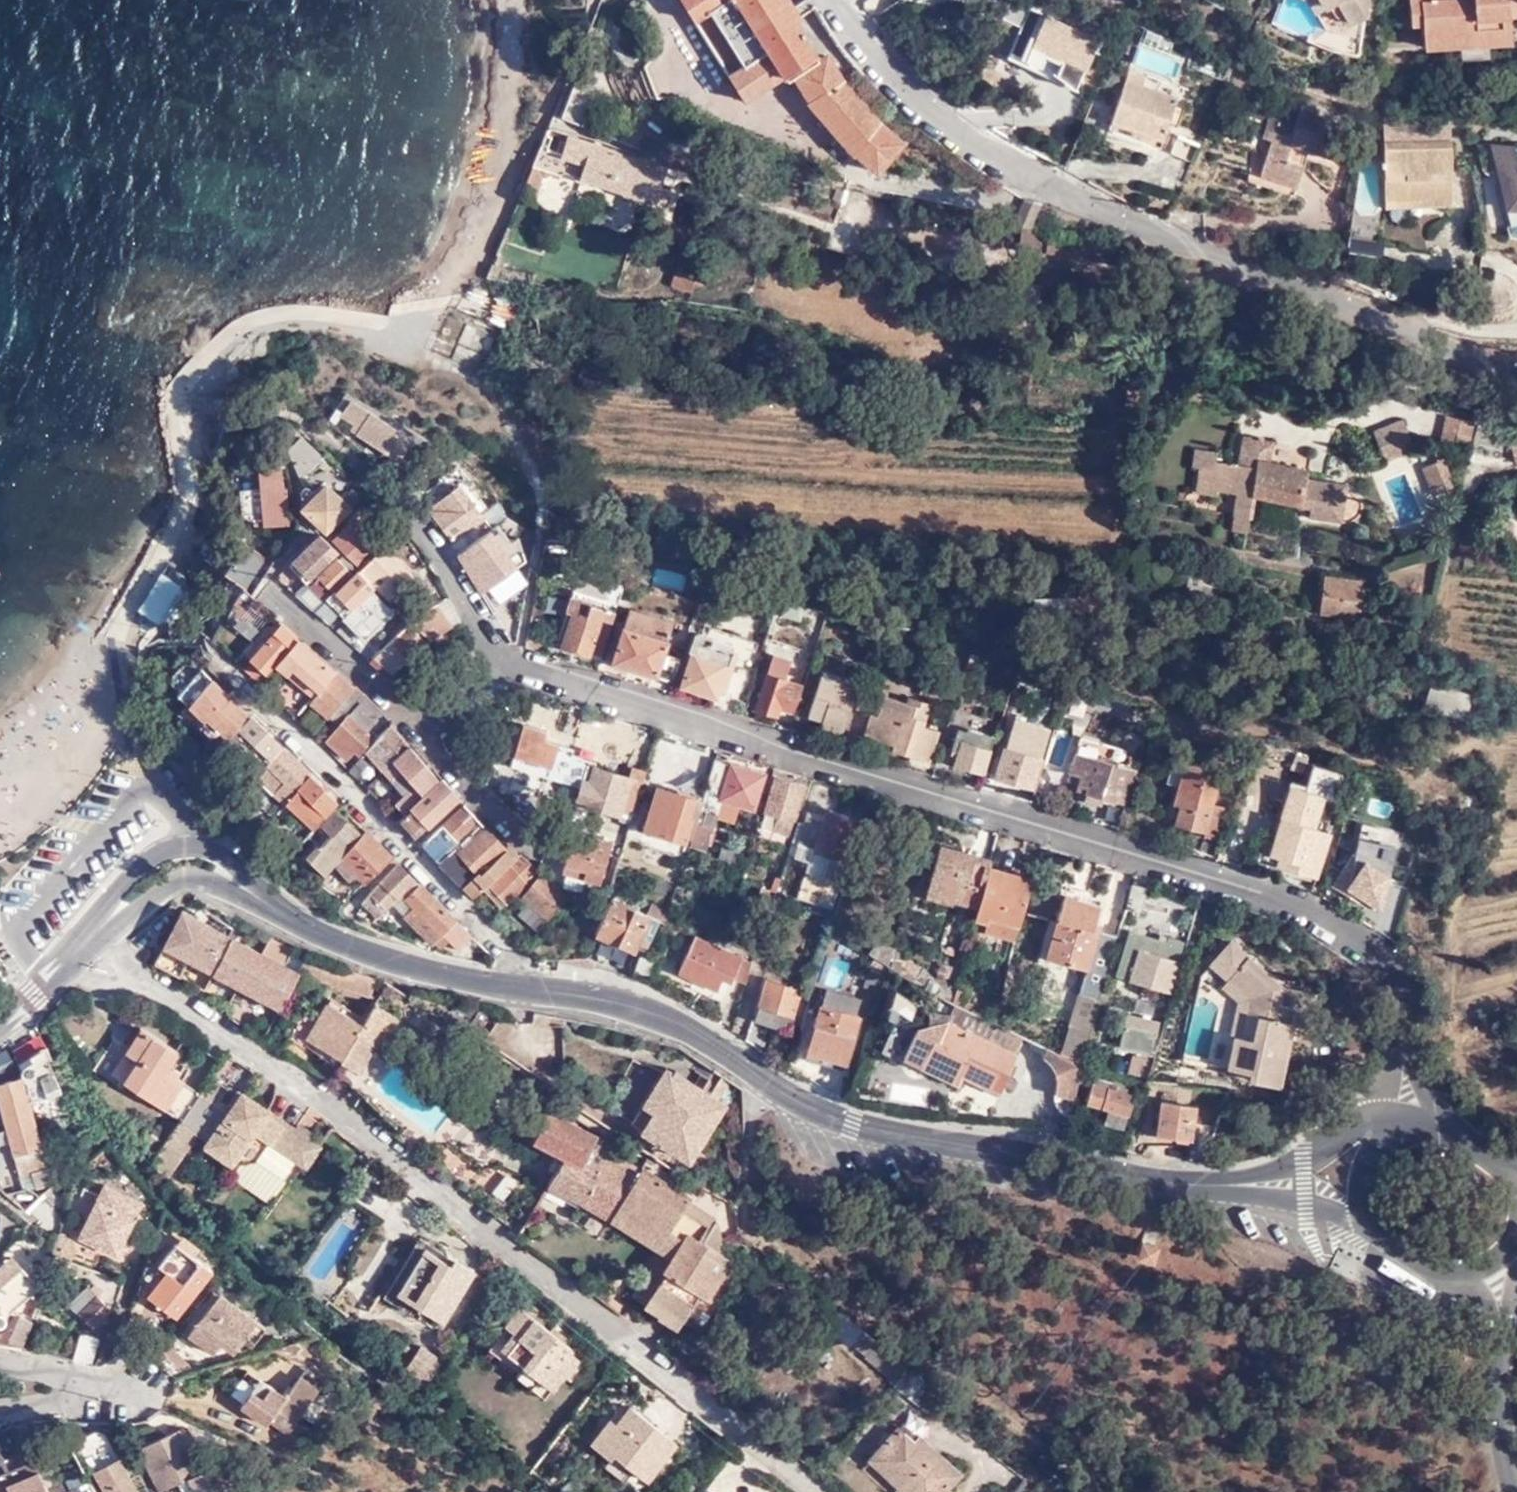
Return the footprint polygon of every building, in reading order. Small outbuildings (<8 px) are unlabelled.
[(744,102),(815,56),(794,23),(800,18),(788,0),(680,0),(744,102)] [(1327,4),(1324,0),(1308,0),(1315,11),(1327,4)] [(1327,4),(1334,16),(1351,24),(1366,16),(1369,0),(1324,0),(1327,4)] [(1411,25),(1424,25),(1426,47),(1510,43),(1509,14),(1508,0),(1410,0),(1411,25)] [(1509,14),(1516,13),(1516,0),(1508,0),(1509,14)] [(842,79),(827,56),(793,77),(809,102),(807,104),(852,158),(855,155),(876,173),(902,142),(881,125),(842,79)] [(1127,80),(1145,87),(1149,75),(1131,67),(1127,80)] [(1176,99),(1145,87),(1127,80),(1108,129),(1158,147),(1168,120),(1176,99)] [(1182,101),(1176,99),(1168,120),(1174,123),(1182,101)] [(1267,124),(1269,119),(1272,109),(1262,106),(1250,110),(1248,117),(1267,124)] [(1294,128),(1269,119),(1267,124),(1263,138),(1271,141),(1259,174),(1295,187),(1308,150),(1333,159),(1343,126),(1300,112),(1294,128)] [(1171,155),(1190,163),(1202,137),(1181,129),(1171,155)] [(555,155),(539,149),(527,179),(539,183),(541,179),(551,174),(559,176),(562,172),(661,208),(667,192),(660,188),(664,177),(644,169),(646,164),(568,138),(565,144),(560,142),(555,155)] [(1415,146),(1415,141),(1384,141),(1387,200),(1422,199),(1422,206),(1455,205),(1454,185),(1444,185),(1444,177),(1453,176),(1452,140),(1423,140),(1423,146),(1415,146)] [(1454,185),(1453,176),(1444,177),(1444,185),(1454,185)] [(539,183),(527,179),(519,198),(531,203),(539,183)] [(1422,199),(1387,200),(1387,207),(1422,206),(1422,199)] [(1029,231),(1023,229),(1020,250),(1027,251),(1029,231)] [(1049,234),(1029,231),(1027,251),(1046,254),(1047,253),(1049,234)] [(1077,237),(1049,234),(1047,253),(1116,263),(1119,243),(1077,237)] [(659,247),(653,244),(650,252),(656,254),(659,247)] [(692,284),(701,288),(708,269),(687,261),(685,267),(678,265),(670,285),(689,293),(692,284)] [(593,343),(594,333),(584,332),(583,342),(593,343)] [(353,424),(362,410),(350,402),(341,416),(353,424)] [(399,434),(362,410),(353,424),(349,430),(393,459),(398,452),(392,446),(399,434)] [(1468,454),(1474,427),(1445,420),(1439,447),(1468,454)] [(1385,465),(1415,452),(1402,423),(1372,434),(1385,465)] [(1516,462),(1516,435),(1508,436),(1512,462),(1516,462)] [(286,449),(298,480),(320,458),(298,437),(286,449)] [(1316,522),(1323,484),(1306,481),(1307,473),(1269,466),(1272,444),(1247,440),(1246,450),(1240,450),(1237,463),(1257,467),(1256,471),(1212,463),(1214,453),(1190,450),(1187,468),(1197,469),(1193,495),(1214,499),(1215,493),(1234,496),(1228,531),(1228,532),(1244,535),(1245,523),(1247,523),(1251,501),(1311,512),(1309,521),(1316,522)] [(1431,451),(1436,465),(1443,462),(1438,451),(1431,451)] [(279,488),(278,459),(256,459),(258,489),(237,491),(238,520),(253,526),(287,525),(284,488),(279,488)] [(1436,465),(1435,465),(1446,493),(1453,490),(1443,462),(1436,465)] [(1446,493),(1435,465),(1421,471),(1431,499),(1446,493)] [(433,523),(448,542),(481,517),(460,489),(468,484),(457,469),(433,487),(440,496),(421,509),(432,523),(433,523)] [(1344,488),(1323,484),(1316,522),(1338,526),(1344,488)] [(346,507),(341,502),(325,485),(302,508),(322,530),(346,507)] [(1348,488),(1344,488),(1338,526),(1342,527),(1348,488)] [(346,507),(349,510),(361,499),(353,490),(341,502),(346,507)] [(360,568),(379,549),(365,534),(375,522),(360,505),(348,516),(352,520),(332,540),(360,568)] [(496,522),(466,543),(494,581),(514,566),(516,564),(503,548),(511,541),(496,522)] [(318,535),(293,560),(310,580),(337,554),(320,537),(318,535)] [(229,561),(232,563),(224,575),(240,589),(263,556),(243,542),(229,561)] [(412,577),(382,545),(379,549),(360,568),(356,572),(373,588),(387,602),(392,597),(394,598),(406,587),(404,585),(412,577)] [(627,571),(632,557),(619,555),(614,566),(627,571)] [(311,586),(324,600),(354,570),(339,556),(311,586)] [(514,566),(494,581),(499,587),(519,572),(514,566)] [(576,571),(572,590),(591,596),(596,577),(576,571)] [(328,601),(343,617),(370,591),(373,588),(356,572),(328,601)] [(172,588),(182,593),(181,585),(161,573),(137,609),(156,622),(166,620),(155,614),(153,599),(158,591),(172,588)] [(1356,621),(1361,582),(1323,576),(1318,616),(1345,620),(1355,621),(1356,621)] [(195,590),(182,593),(172,588),(158,591),(153,599),(155,614),(166,620),(170,638),(196,598),(195,590)] [(599,659),(617,604),(591,596),(572,590),(566,610),(571,613),(560,646),(599,659)] [(370,591),(343,617),(364,638),(390,613),(370,591)] [(429,606),(438,603),(435,596),(427,601),(429,606)] [(393,607),(404,617),(412,614),(407,610),(398,601),(393,607)] [(412,614),(429,606),(427,601),(407,610),(412,614)] [(449,628),(438,603),(429,606),(412,614),(404,617),(409,622),(426,639),(449,628)] [(664,651),(672,622),(628,609),(612,661),(666,678),(673,655),(664,651)] [(248,657),(264,672),(273,662),(295,638),(279,623),(248,657)] [(395,669),(406,659),(403,656),(420,639),(408,628),(391,645),(388,642),(379,651),(395,669)] [(714,697),(717,691),(720,680),(724,681),(734,652),(709,644),(710,640),(694,636),(679,686),(714,697)] [(273,662),(310,696),(333,671),(295,638),(273,662)] [(541,643),(527,638),(525,646),(539,650),(541,643)] [(1267,643),(1256,641),(1254,659),(1265,659),(1267,643)] [(390,675),(395,669),(379,651),(373,657),(390,675)] [(790,711),(799,683),(783,678),(788,660),(771,655),(753,710),(776,718),(780,707),(790,711)] [(225,740),(248,717),(200,669),(177,693),(204,718),(225,740)] [(307,699),(325,716),(326,714),(352,687),(333,671),(310,696),(307,699)] [(842,726),(854,685),(819,674),(807,715),(842,726)] [(334,722),(359,695),(352,687),(326,714),(334,722)] [(902,703),(898,702),(888,738),(891,739),(889,745),(888,750),(928,761),(937,731),(918,726),(925,701),(905,695),(902,703)] [(888,738),(898,702),(879,696),(873,716),(868,732),(888,738)] [(378,715),(362,698),(326,739),(345,757),(352,751),(357,755),(372,738),(367,732),(378,715)] [(1058,711),(1060,701),(1048,698),(1046,707),(1058,711)] [(886,744),(888,738),(868,732),(873,716),(865,713),(859,736),(886,744)] [(281,749),(248,717),(225,740),(222,743),(255,776),(281,749)] [(222,743),(225,740),(204,718),(197,725),(219,747),(222,743)] [(1030,789),(1047,733),(1013,722),(996,778),(1030,789)] [(565,782),(571,762),(565,760),(568,748),(539,739),(541,730),(517,723),(504,765),(565,782)] [(982,774),(993,738),(957,727),(950,752),(956,754),(953,765),(982,774)] [(363,751),(381,770),(404,749),(385,728),(363,751)] [(1080,792),(1093,743),(1077,738),(1064,782),(1076,786),(1075,791),(1080,792)] [(1099,744),(1093,743),(1080,792),(1084,794),(1100,799),(1112,802),(1112,796),(1123,799),(1132,769),(1119,765),(1095,757),(1099,744)] [(1123,752),(1099,744),(1095,757),(1119,765),(1123,752)] [(309,777),(281,749),(255,776),(242,790),(266,813),(275,805),(269,798),(273,794),(283,803),(309,777)] [(397,799),(406,809),(434,783),(404,749),(381,770),(392,781),(404,771),(414,783),(397,799)] [(764,775),(712,760),(699,802),(689,839),(687,844),(704,848),(720,799),(753,810),(764,775)] [(629,822),(645,770),(629,767),(625,777),(571,762),(565,782),(575,785),(570,801),(615,814),(615,818),(629,822)] [(1306,790),(1333,798),(1339,773),(1312,765),(1306,790)] [(1168,767),(1164,781),(1176,784),(1180,771),(1168,767)] [(1202,831),(1203,827),(1210,804),(1217,782),(1180,771),(1176,784),(1171,802),(1177,804),(1172,823),(1202,831)] [(336,803),(309,777),(283,803),(310,830),(317,824),(332,807),(336,803)] [(774,778),(764,813),(775,816),(771,829),(771,831),(786,836),(801,786),(774,778)] [(406,809),(395,819),(413,837),(455,798),(438,780),(434,783),(406,809)] [(689,839),(699,802),(655,787),(642,827),(683,841),(684,837),(689,839)] [(1100,799),(1084,794),(1083,800),(1099,805),(1100,799)] [(1112,796),(1112,802),(1121,805),(1123,799),(1112,796)] [(1203,827),(1218,831),(1224,808),(1210,804),(1203,827)] [(461,805),(426,838),(442,855),(446,859),(481,826),(461,805)] [(359,836),(332,807),(317,824),(328,835),(317,847),(332,863),(359,836)] [(805,814),(795,843),(810,848),(809,851),(842,863),(855,820),(822,808),(819,819),(805,814)] [(1288,809),(1285,820),(1289,821),(1302,825),(1304,814),(1288,809)] [(775,816),(764,813),(760,826),(771,829),(775,816)] [(1289,821),(1285,820),(1278,818),(1273,837),(1284,840),(1289,821)] [(1302,825),(1289,821),(1284,840),(1277,868),(1314,878),(1327,832),(1302,825)] [(481,826),(446,859),(441,863),(471,894),(505,864),(511,859),(503,850),(481,826)] [(1202,831),(1200,839),(1214,843),(1218,831),(1203,827),(1202,831)] [(390,856),(364,831),(359,836),(332,863),(330,866),(345,883),(352,876),(362,885),(390,856)] [(572,832),(565,856),(598,881),(609,844),(572,832)] [(426,838),(420,843),(437,860),(442,855),(426,838)] [(45,842),(0,862),(0,890),(45,842)] [(420,843),(417,845),(434,863),(437,860),(420,843)] [(810,848),(795,843),(790,856),(806,861),(809,851),(810,848)] [(988,866),(989,861),(939,845),(926,891),(977,907),(986,874),(988,866)] [(507,846),(503,850),(511,859),(515,854),(507,846)] [(330,866),(332,863),(317,847),(306,858),(321,875),(330,866)] [(809,851),(806,861),(803,868),(807,869),(805,873),(835,883),(842,863),(809,851)] [(1363,908),(1385,873),(1351,852),(1331,886),(1363,908)] [(511,859),(529,880),(537,871),(515,854),(511,859)] [(442,855),(437,860),(441,863),(446,859),(442,855)] [(598,881),(565,856),(561,871),(597,882),(598,881)] [(503,902),(526,882),(529,880),(511,859),(505,864),(509,869),(489,886),(503,902)] [(437,860),(434,863),(468,897),(471,894),(441,863),(437,860)] [(390,903),(413,881),(397,865),(368,893),(383,909),(390,903)] [(1029,879),(988,866),(986,874),(1026,887),(1029,879)] [(986,874),(977,907),(974,919),(985,922),(987,917),(1015,925),(1026,887),(986,874)] [(545,921),(565,898),(540,876),(520,898),(545,921)] [(401,899),(416,884),(413,881),(390,903),(402,915),(410,907),(401,899)] [(419,932),(444,911),(416,884),(401,899),(410,907),(402,915),(419,932)] [(1147,888),(1131,884),(1124,909),(1140,914),(1147,888)] [(500,906),(503,902),(489,886),(484,891),(500,906)] [(360,902),(362,904),(374,918),(383,909),(368,893),(360,902)] [(1085,969),(1078,994),(1098,999),(1116,937),(1098,931),(1103,909),(1065,897),(1047,957),(1085,969)] [(620,929),(613,942),(630,951),(647,917),(611,901),(602,921),(620,929)] [(290,948),(268,936),(260,952),(180,909),(162,943),(178,951),(211,970),(278,1006),(296,972),(282,963),(290,948)] [(458,950),(470,937),(444,911),(419,932),(430,943),(432,941),(441,933),(447,939),(458,950)] [(1010,941),(1015,925),(987,917),(985,922),(982,933),(1010,941)] [(595,934),(613,942),(620,929),(602,921),(595,934)] [(865,953),(886,966),(892,946),(894,941),(880,932),(865,953)] [(1181,942),(1167,938),(1165,944),(1128,932),(1115,974),(1166,991),(1181,942)] [(438,947),(447,939),(441,933),(432,941),(438,947)] [(676,972),(681,974),(691,953),(743,980),(748,962),(692,936),(676,972)] [(1247,998),(1238,1037),(1279,1045),(1285,1047),(1291,1023),(1294,1008),(1275,1003),(1279,986),(1228,943),(1208,965),(1225,980),(1247,998)] [(892,946),(886,966),(897,972),(902,956),(897,954),(899,948),(892,946)] [(211,970),(178,951),(168,970),(201,988),(211,970)] [(691,953),(681,974),(714,990),(719,978),(727,982),(729,978),(742,983),(743,980),(691,953)] [(304,955),(299,967),(310,971),(316,959),(304,955)] [(917,975),(913,982),(924,988),(928,980),(917,975)] [(928,980),(924,988),(950,1005),(950,1003),(954,991),(929,979),(928,980)] [(764,980),(757,1006),(792,1017),(798,997),(790,994),(792,987),(764,980)] [(1229,1035),(1232,1036),(1238,1037),(1247,998),(1225,980),(1219,988),(1236,1003),(1229,1035)] [(1314,994),(1279,986),(1275,1003),(1294,1008),(1291,1023),(1307,1027),(1314,994)] [(954,991),(950,1003),(969,1011),(972,1004),(967,1002),(969,994),(954,989),(954,991)] [(903,1013),(908,999),(891,992),(885,1007),(903,1013)] [(1078,994),(1068,1026),(1089,1032),(1098,999),(1078,994)] [(357,1030),(361,1023),(329,1003),(325,1010),(357,1030)] [(396,1017),(373,1003),(361,1023),(357,1030),(339,1060),(356,1070),(372,1043),(377,1047),(396,1017)] [(792,1017),(757,1006),(752,1021),(787,1032),(792,1017)] [(819,1006),(805,1054),(843,1066),(857,1018),(819,1006)] [(1021,1038),(954,1006),(946,1023),(955,1028),(958,1023),(970,1028),(968,1034),(1013,1055),(1021,1038)] [(307,1039),(339,1060),(357,1030),(325,1010),(307,1039)] [(1133,1053),(1149,1056),(1156,1025),(1125,1016),(1117,1048),(1133,1053)] [(955,1028),(946,1023),(914,1029),(900,1058),(956,1083),(960,1074),(989,1089),(999,1069),(1005,1072),(1013,1055),(968,1034),(970,1028),(958,1023),(955,1028)] [(190,1099),(195,1090),(163,1068),(174,1051),(138,1026),(122,1050),(134,1057),(120,1077),(178,1117),(190,1099)] [(1060,1056),(1079,1065),(1089,1032),(1068,1026),(1060,1056)] [(1238,1037),(1232,1036),(1226,1068),(1250,1073),(1248,1080),(1277,1086),(1282,1062),(1275,1060),(1279,1045),(1238,1037)] [(1053,1093),(1073,1097),(1079,1065),(1060,1056),(1044,1048),(1030,1042),(1028,1048),(1041,1054),(1041,1055),(1040,1054),(1039,1057),(1050,1067),(1053,1073),(1054,1083),(1053,1093)] [(1275,1060),(1282,1062),(1285,1047),(1279,1045),(1275,1060)] [(134,1057),(122,1050),(109,1070),(120,1077),(134,1057)] [(1148,1061),(1149,1056),(1133,1053),(1133,1057),(1148,1061)] [(20,1070),(22,1077),(34,1120),(50,1116),(46,1095),(58,1090),(44,1054),(28,1063),(20,1070)] [(843,1066),(805,1054),(803,1060),(842,1072),(843,1066)] [(1144,1079),(1148,1061),(1133,1057),(1130,1057),(1127,1074),(1144,1079)] [(349,1081),(356,1070),(339,1060),(334,1067),(349,1081)] [(629,1120),(643,1129),(680,1075),(666,1065),(629,1120)] [(721,1075),(713,1069),(700,1088),(708,1094),(721,1075)] [(708,1094),(700,1088),(680,1075),(643,1129),(685,1158),(721,1103),(708,1094)] [(178,1117),(149,1163),(162,1176),(192,1134),(214,1104),(210,1100),(214,1096),(217,1098),(225,1088),(208,1076),(190,1099),(178,1117)] [(31,1172),(38,1197),(51,1184),(34,1120),(22,1077),(0,1084),(0,1180),(31,1172)] [(1094,1078),(1092,1082),(1133,1096),(1135,1092),(1094,1078)] [(1133,1096),(1092,1082),(1086,1102),(1107,1109),(1126,1116),(1133,1096)] [(210,1100),(214,1104),(225,1110),(238,1091),(234,1089),(225,1103),(217,1098),(214,1096),(210,1100)] [(225,1110),(203,1142),(202,1145),(228,1163),(252,1159),(265,1142),(303,1169),(318,1146),(307,1138),(291,1127),(238,1091),(225,1110)] [(1069,1116),(1071,1106),(1073,1097),(1053,1093),(1053,1100),(1056,1107),(1061,1112),(1067,1116),(1069,1116)] [(1189,1139),(1195,1107),(1159,1101),(1154,1133),(1189,1139)] [(214,1104),(192,1134),(203,1142),(225,1110),(214,1104)] [(626,1187),(634,1173),(605,1156),(610,1150),(593,1140),(595,1135),(548,1109),(530,1137),(562,1155),(548,1179),(610,1217),(613,1210),(626,1187)] [(1126,1116),(1107,1109),(1103,1124),(1122,1130),(1126,1116)] [(296,1122),(291,1127),(307,1138),(311,1132),(296,1122)] [(228,1163),(202,1145),(199,1149),(224,1167),(228,1163)] [(675,1250),(643,1302),(674,1327),(681,1319),(698,1330),(710,1313),(693,1300),(698,1292),(705,1296),(729,1260),(719,1253),(714,1224),(712,1222),(699,1213),(702,1210),(639,1168),(626,1187),(613,1210),(675,1250)] [(96,1193),(90,1205),(77,1235),(113,1251),(119,1238),(124,1227),(137,1199),(101,1182),(96,1193)] [(75,1198),(90,1205),(96,1193),(81,1185),(75,1198)] [(21,1192),(12,1201),(21,1208),(28,1199),(21,1192)] [(613,1210),(610,1217),(653,1245),(643,1260),(647,1263),(628,1293),(643,1302),(675,1250),(613,1210)] [(714,1218),(702,1210),(699,1213),(712,1222),(714,1218)] [(12,1236),(0,1226),(0,1249),(12,1236)] [(124,1227),(119,1238),(126,1242),(131,1231),(124,1227)] [(49,1253),(68,1260),(72,1246),(68,1234),(56,1230),(49,1253)] [(176,1243),(192,1256),(198,1247),(183,1235),(176,1243)] [(1151,1259),(1156,1243),(1139,1237),(1134,1253),(1151,1259)] [(402,1277),(421,1245),(415,1240),(395,1273),(402,1277)] [(211,1271),(192,1256),(176,1243),(173,1241),(156,1264),(166,1271),(147,1295),(175,1317),(211,1271)] [(472,1268),(455,1257),(451,1264),(439,1256),(421,1245),(402,1277),(394,1289),(413,1301),(441,1320),(472,1268)] [(451,1264),(455,1257),(443,1251),(439,1256),(451,1264)] [(0,1269),(0,1283),(18,1267),(11,1259),(0,1269)] [(693,1300),(710,1313),(740,1267),(729,1260),(705,1296),(698,1292),(693,1300)] [(0,1283),(0,1314),(4,1318),(37,1288),(18,1267),(0,1283)] [(408,1310),(413,1301),(394,1289),(402,1277),(395,1273),(383,1293),(408,1310)] [(102,1315),(108,1309),(88,1286),(69,1305),(95,1332),(106,1321),(102,1315)] [(245,1335),(255,1321),(220,1295),(189,1335),(213,1352),(216,1348),(220,1344),(229,1351),(232,1353),(245,1335)] [(512,1331),(527,1313),(519,1306),(504,1324),(512,1331)] [(570,1347),(527,1313),(512,1331),(500,1346),(549,1386),(561,1372),(567,1378),(580,1361),(568,1350),(570,1347)] [(11,1338),(24,1342),(31,1319),(18,1315),(11,1338)] [(264,1328),(255,1321),(245,1335),(253,1342),(264,1328)] [(878,1340),(864,1329),(854,1343),(868,1353),(878,1340)] [(73,1359),(89,1364),(95,1338),(80,1334),(73,1359)] [(157,1358),(168,1372),(188,1364),(167,1343),(157,1358)] [(220,1344),(216,1348),(225,1355),(229,1351),(220,1344)] [(402,1371),(424,1385),(440,1358),(420,1344),(402,1371)] [(946,1393),(909,1363),(894,1381),(931,1410),(946,1393)] [(314,1392),(297,1379),(285,1397),(247,1370),(228,1399),(264,1424),(269,1417),(288,1430),(314,1392)] [(603,1441),(614,1450),(647,1479),(676,1442),(630,1407),(615,1426),(603,1441)] [(186,1419),(161,1408),(144,1420),(161,1435),(136,1448),(157,1491),(159,1491),(199,1472),(178,1428),(183,1426),(186,1419)] [(915,1441),(921,1436),(904,1420),(899,1426),(915,1441)] [(608,1456),(614,1450),(603,1441),(615,1426),(609,1421),(592,1443),(608,1456)] [(921,1436),(915,1441),(899,1426),(870,1457),(907,1491),(940,1491),(959,1471),(921,1436)] [(81,1450),(105,1435),(101,1433),(95,1431),(76,1442),(81,1450)] [(105,1435),(81,1450),(104,1491),(136,1491),(105,1435)] [(36,1472),(5,1486),(8,1491),(45,1491),(36,1472)] [(579,1484),(570,1475),(558,1489),(562,1491),(571,1491),(579,1484)] [(699,1484),(690,1477),(687,1482),(691,1485),(686,1491),(693,1491),(699,1484)] [(699,1484),(693,1491),(697,1491),(702,1487),(699,1484)]
